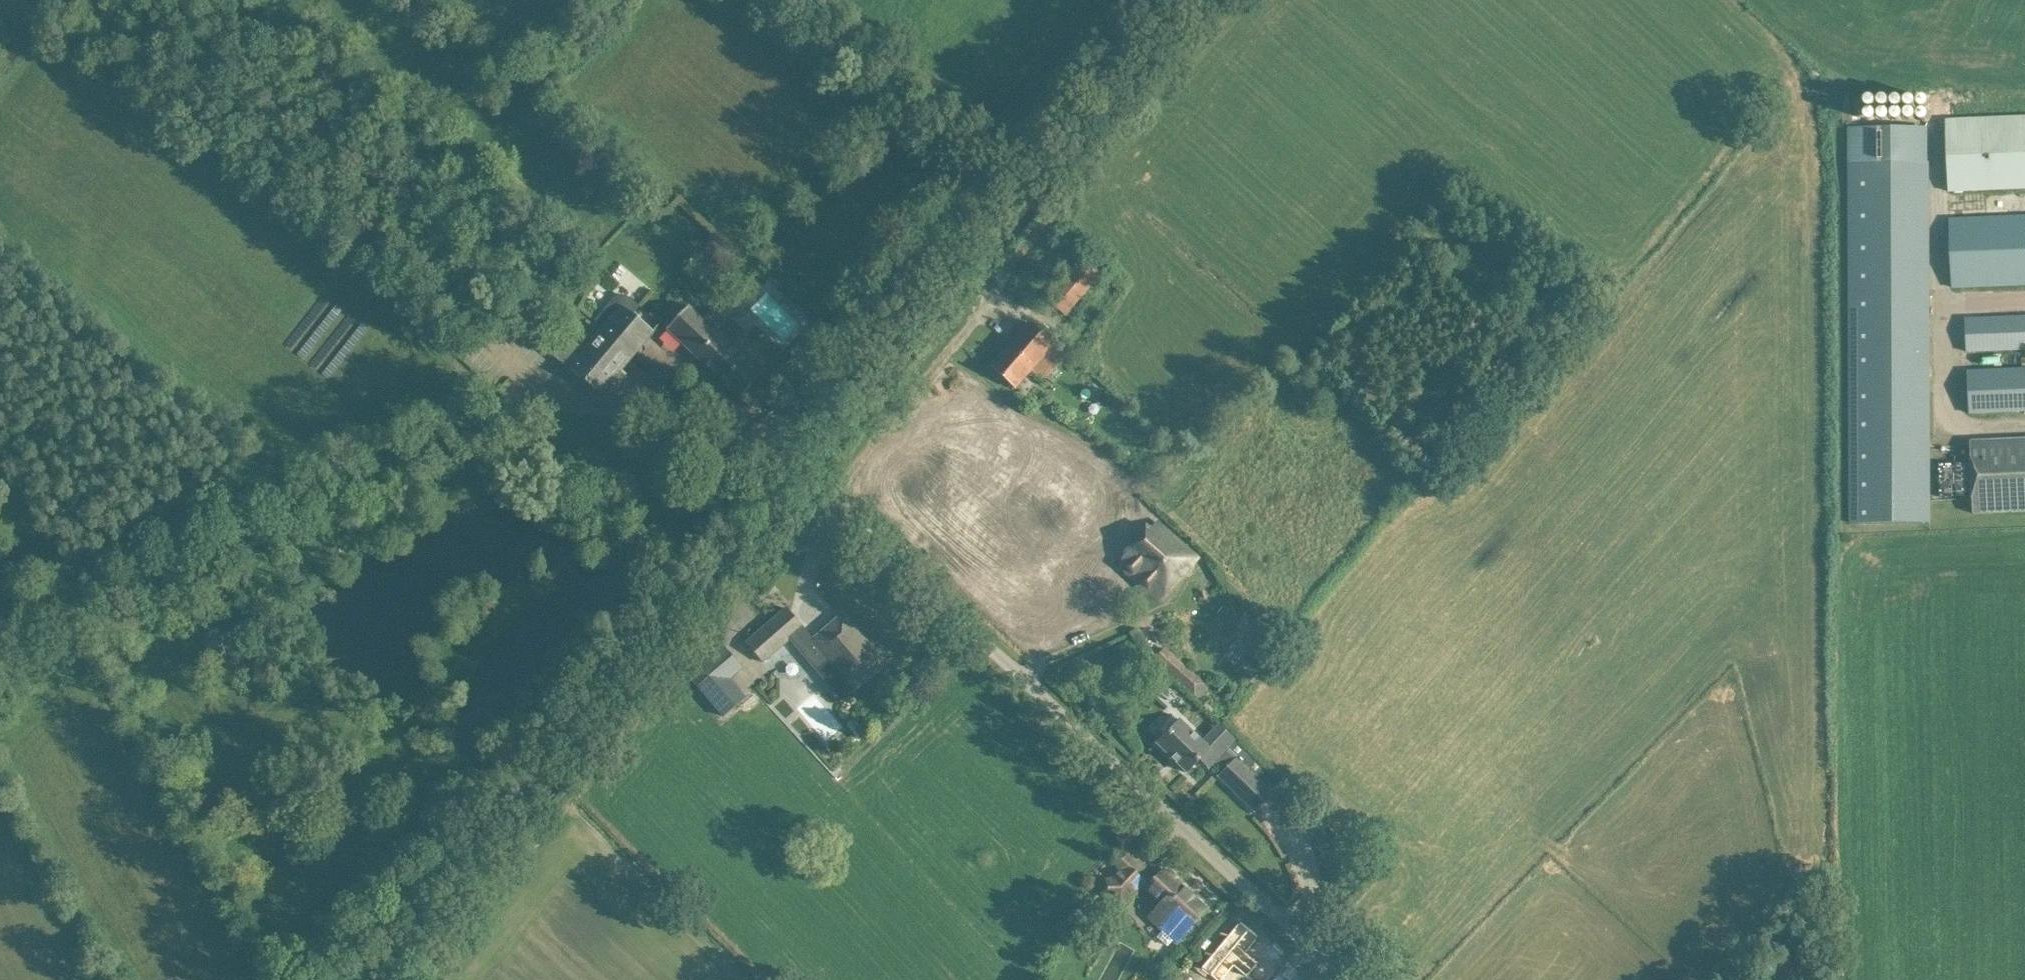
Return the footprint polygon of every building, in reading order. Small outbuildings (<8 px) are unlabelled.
[(1946,122),(1949,191),(2024,188),(2024,119),(1946,122)] [(1920,127),(1849,127),(1851,522),(1929,522),(1928,162),(1920,162),(1920,127)] [(1950,219),(1953,286),(2024,283),(2024,216),(1950,219)] [(1102,273),(1083,257),(1046,300),(1065,316),(1102,273)] [(753,313),(795,347),(819,318),(777,284),(753,313)] [(553,348),(549,352),(560,361),(569,368),(601,393),(609,383),(615,388),(626,374),(620,370),(652,331),(639,321),(640,319),(641,317),(641,315),(642,313),(641,311),(641,309),(640,307),(625,295),(623,295),(621,295),(619,295),(617,295),(615,296),(613,297),(611,298),(594,321),(595,321),(585,334),(571,324),(553,348)] [(688,306),(666,328),(739,397),(750,408),(771,386),(760,375),(761,375),(731,347),(740,337),(712,310),(702,319),(688,306)] [(1969,319),(1971,351),(2024,349),(2024,317),(1969,319)] [(1065,354),(1028,322),(989,366),(1015,388),(1030,371),(1042,381),(1065,354)] [(1972,414),(2024,412),(2024,369),(1969,372),(1972,414)] [(2024,511),(2024,440),(1973,442),(1976,513),(2024,511)] [(1121,567),(1133,578),(1140,571),(1165,593),(1197,557),(1157,522),(1125,558),(1121,567)] [(803,628),(785,608),(747,642),(763,662),(803,628)] [(860,637),(852,629),(853,626),(843,615),(799,651),(820,676),(833,665),(853,689),(884,663),(862,637),(860,637)] [(737,663),(722,646),(688,675),(723,716),(740,701),(720,678),(737,663)] [(1164,648),(1154,658),(1190,690),(1199,679),(1164,648)] [(1164,736),(1157,744),(1186,772),(1200,758),(1209,767),(1215,762),(1224,771),(1236,758),(1227,749),(1235,741),(1225,731),(1208,748),(1180,720),(1179,721),(1172,714),(1157,729),(1164,736)] [(1219,776),(1254,811),(1271,793),(1236,758),(1224,771),(1219,776)] [(1104,880),(1099,885),(1100,892),(1105,897),(1112,897),(1121,905),(1137,889),(1138,890),(1142,886),(1146,889),(1160,902),(1146,918),(1161,933),(1157,936),(1168,946),(1171,942),(1173,945),(1182,934),(1206,908),(1163,870),(1155,879),(1152,876),(1127,854),(1116,866),(1120,870),(1111,879),(1104,880)] [(1201,968),(1215,979),(1222,979),(1243,979),(1247,975),(1257,963),(1245,953),(1258,936),(1240,921),(1201,968)]
